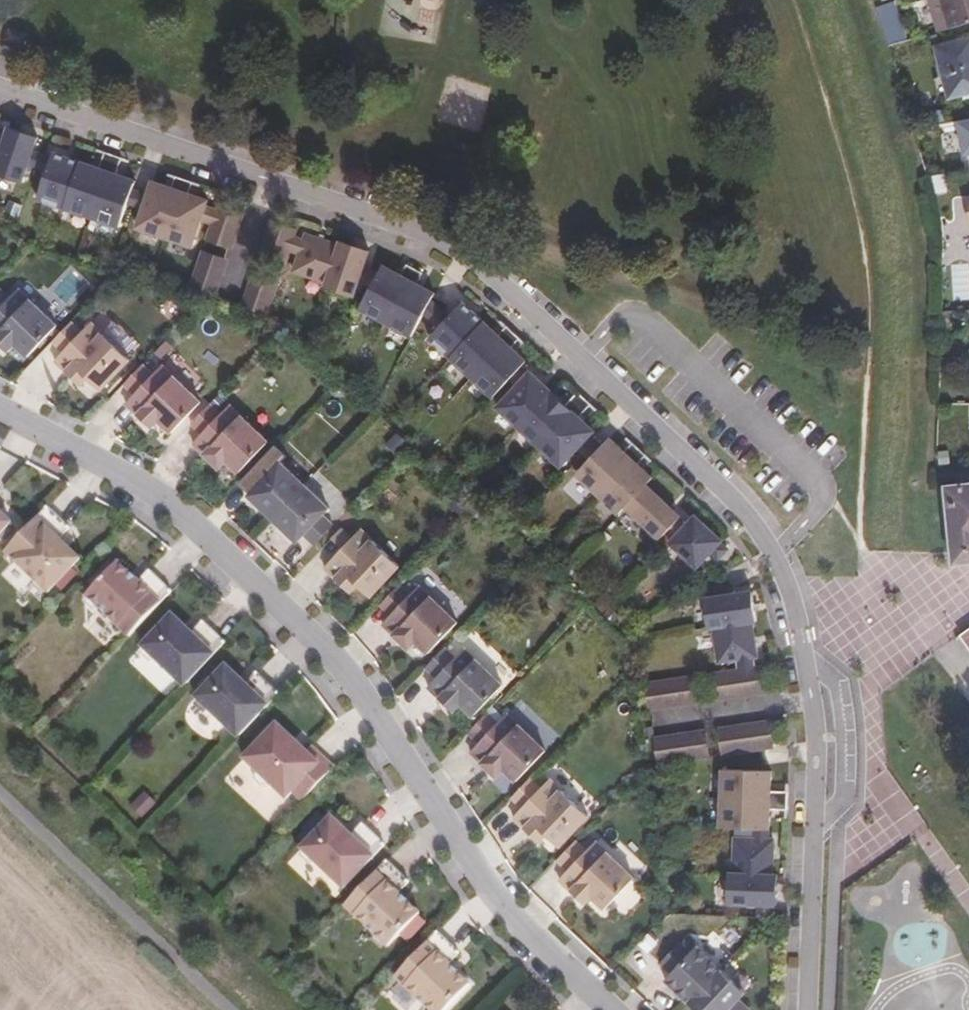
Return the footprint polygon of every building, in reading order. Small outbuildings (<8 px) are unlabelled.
[(968,16),(968,0),(934,0),(942,25),(968,16)] [(954,99),(968,94),(968,37),(936,48),(954,99)] [(899,63),(893,64),(898,82),(918,76),(907,39),(893,43),(899,63)] [(968,167),(968,117),(961,118),(965,167),(968,167)] [(22,182),(29,162),(33,150),(38,136),(9,126),(7,131),(0,128),(0,175),(22,182)] [(33,150),(29,162),(47,170),(51,157),(33,150)] [(134,187),(136,181),(117,174),(123,158),(105,151),(99,168),(53,152),(51,157),(47,170),(38,198),(121,227),(129,200),(131,196),(134,187)] [(138,227),(193,246),(209,200),(190,194),(194,182),(176,176),(172,188),(153,181),(150,192),(145,205),(138,227)] [(150,192),(134,187),(131,196),(129,200),(145,205),(150,192)] [(208,240),(230,247),(243,209),(221,202),(208,240)] [(277,221),(264,259),(285,266),(296,236),(298,228),(277,221)] [(341,245),(307,234),(306,240),(304,243),(301,253),(295,271),(328,283),(327,287),(355,297),(361,281),(365,268),(371,251),(342,241),(341,245)] [(306,240),(296,236),(291,250),(301,253),(304,243),(306,240)] [(226,258),(204,250),(191,288),(213,295),(226,258)] [(433,300),(437,293),(385,266),(381,273),(380,275),(362,309),(414,336),(426,313),(427,310),(433,300)] [(365,268),(361,281),(374,286),(380,275),(381,273),(365,268)] [(260,269),(247,307),(269,314),(282,277),(260,269)] [(61,324),(20,286),(11,296),(0,286),(0,342),(10,351),(16,346),(30,358),(61,324)] [(427,310),(426,313),(441,328),(444,324),(450,317),(433,300),(427,310)] [(441,328),(431,338),(495,398),(512,380),(522,370),(528,363),(514,348),(522,339),(508,326),(500,336),(464,302),(450,317),(444,324),(441,328)] [(65,350),(59,356),(85,381),(92,373),(105,386),(134,355),(95,318),(84,330),(65,350)] [(54,339),(65,350),(84,330),(73,320),(54,339)] [(142,397),(137,403),(162,429),(169,421),(182,433),(212,403),(173,365),(161,378),(159,380),(142,397)] [(142,397),(159,380),(161,378),(150,367),(132,387),(142,397)] [(512,380),(519,387),(525,381),(529,377),(522,370),(512,380)] [(519,387),(499,409),(564,469),(584,447),(597,433),(582,419),(594,406),(580,393),(568,406),(532,373),(529,377),(525,381),(519,387)] [(224,422),(203,444),(228,469),(236,462),(249,474),(278,443),(239,406),(228,418),(224,422)] [(198,427),(209,438),(224,422),(228,418),(217,408),(198,427)] [(596,458),(601,453),(607,447),(595,436),(584,447),(596,458)] [(596,458),(579,476),(623,517),(633,507),(667,539),(674,531),(684,521),(688,517),(653,485),(657,481),(642,467),(650,458),(636,445),(627,454),(613,441),(607,447),(601,453),(596,458)] [(250,484),(261,494),(280,473),(269,463),(250,484)] [(261,494),(255,500),(274,518),(305,485),(287,467),(280,473),(261,494)] [(305,485),(274,518),(292,536),(299,529),(318,509),(324,503),(305,485)] [(947,487),(953,551),(955,568),(968,566),(968,485),(947,487)] [(48,507),(6,551),(49,592),(81,559),(59,538),(70,527),(48,507)] [(299,529),(310,539),(329,519),(318,509),(299,529)] [(12,522),(0,511),(0,535),(12,522)] [(682,538),(673,547),(704,576),(717,561),(726,550),(728,549),(698,520),(691,528),(682,538)] [(674,531),(682,538),(691,528),(684,521),(674,531)] [(316,544),(327,554),(346,534),(335,524),(316,544)] [(327,554),(318,564),(345,589),(352,581),(364,593),(393,562),(354,525),(346,534),(327,554)] [(726,550),(717,561),(725,568),(734,558),(726,550)] [(87,595),(130,636),(172,591),(150,571),(140,582),(118,562),(87,595)] [(381,604),(392,615),(411,594),(400,584),(381,604)] [(392,615),(383,623),(409,649),(416,641),(429,653),(458,623),(420,585),(411,594),(392,615)] [(711,587),(712,597),(726,595),(725,585),(711,587)] [(712,597),(705,598),(714,663),(759,657),(750,592),(726,595),(712,597)] [(173,614),(142,646),(185,686),(226,643),(204,622),(192,633),(173,614)] [(425,668),(436,678),(455,659),(444,649),(425,668)] [(436,678),(427,688),(454,713),(461,705),(473,717),(502,686),(463,650),(455,659),(436,678)] [(226,665),(196,697),(238,737),(280,694),(258,672),(246,684),(226,665)] [(764,666),(712,674),(715,696),(767,689),(764,666)] [(703,698),(699,675),(648,683),(651,705),(703,698)] [(469,733),(480,743),(499,723),(488,713),(469,733)] [(480,743),(471,752),(497,777),(504,770),(517,782),(546,751),(507,714),(499,723),(480,743)] [(306,798),(337,765),(314,743),(309,749),(279,720),(246,755),(260,769),(258,772),(258,779),(265,785),(272,785),(275,782),(289,796),(296,789),(306,798)] [(772,724),(720,731),(724,754),(775,746),(772,724)] [(711,756),(707,734),(656,741),(659,763),(711,756)] [(772,770),(723,769),(722,798),(771,800),(771,790),(772,770)] [(513,797),(523,807),(542,787),(531,777),(513,797)] [(523,807),(515,817),(541,841),(548,834),(560,847),(590,815),(551,779),(542,787),(523,807)] [(771,790),(771,800),(789,801),(789,791),(771,790)] [(754,829),(770,829),(771,809),(771,800),(722,798),(721,828),(754,829)] [(771,800),(771,809),(788,810),(789,801),(771,800)] [(332,816),(302,848),(344,888),(386,844),(363,823),(352,835),(332,816)] [(754,838),(769,839),(770,829),(754,829),(754,838)] [(729,873),(728,903),(761,904),(771,905),(777,905),(778,875),(773,874),(775,839),(769,839),(754,838),(736,838),(735,873),(729,873)] [(557,860),(568,871),(587,851),(576,841),(557,860)] [(568,871),(559,880),(585,905),(592,897),(605,910),(634,879),(595,842),(587,851),(568,871)] [(408,883),(386,863),(343,907),(387,948),(418,915),(397,895),(408,883)] [(757,904),(756,915),(770,915),(771,905),(761,904),(757,904)] [(437,932),(395,977),(430,1009),(446,1009),(470,985),(449,964),(459,953),(437,932)] [(661,963),(672,973),(691,952),(680,942),(661,963)] [(666,979),(690,1002),(721,969),(697,946),(666,979)] [(690,1002),(698,1009),(732,1009),(741,1000),(748,994),(721,969),(690,1002)] [(732,1009),(752,1009),(741,1000),(732,1009)]
